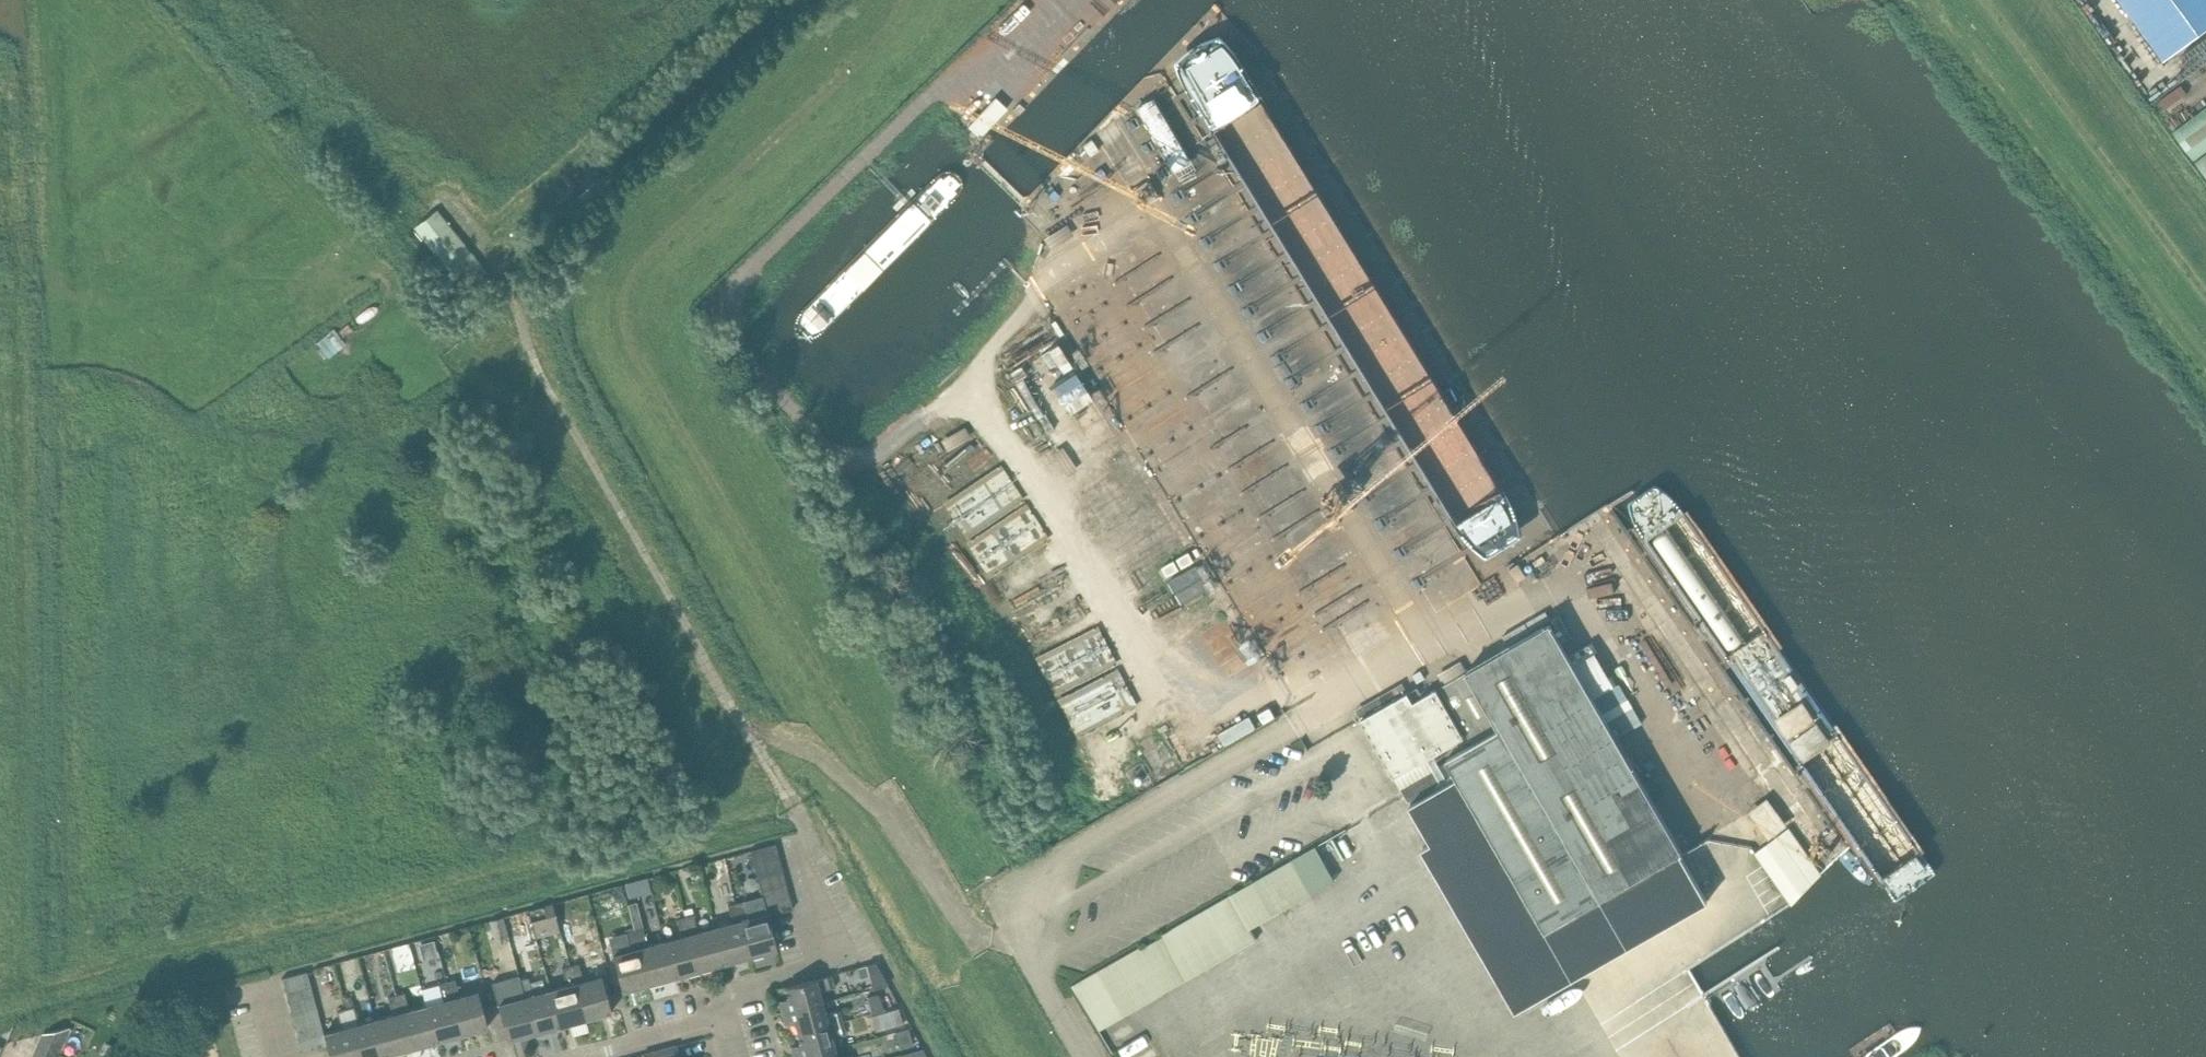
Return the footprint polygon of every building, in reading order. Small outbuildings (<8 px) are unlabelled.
[(1070,66),(1092,86),(1175,0),(1133,0),(1070,66)] [(2164,57),(2205,26),(2205,0),(2123,0),(2164,57)] [(437,211),(417,227),(466,288),(486,272),(437,211)] [(1440,687),(1473,744),(1447,759),(1458,779),(1408,804),(1429,841),(1419,850),(1517,1010),(1707,900),(1550,623),(1440,687)] [(1407,693),(1361,719),(1394,778),(1464,738),(1437,689),(1412,703),(1407,693)] [(750,851),(754,864),(779,857),(775,844),(750,851)] [(754,864),(757,877),(783,870),(779,857),(754,864)] [(757,877),(761,890),(786,883),(783,870),(757,877)] [(634,883),(625,885),(629,898),(651,892),(648,879),(634,883)] [(761,890),(764,903),(790,896),(786,883),(761,890)] [(764,903),(767,914),(768,916),(793,909),(790,896),(764,903)] [(556,908),(558,918),(591,909),(589,899),(556,908)] [(744,901),(737,903),(751,956),(777,949),(768,916),(767,914),(749,919),(744,901)] [(733,923),(716,928),(725,963),(751,956),(737,903),(728,906),(733,923)] [(685,917),(700,970),(725,963),(716,928),(699,932),(692,908),(684,910),(685,917)] [(516,914),(522,938),(533,934),(527,911),(516,914)] [(488,921),(493,940),(507,937),(502,917),(488,921)] [(682,937),(664,942),(674,977),(700,970),(685,917),(677,919),(682,937)] [(643,928),(634,931),(648,984),(674,977),(664,942),(648,946),(643,928)] [(648,984),(634,931),(626,933),(631,951),(613,956),(623,991),(648,984)] [(434,941),(418,945),(422,960),(438,956),(434,941)] [(579,964),(571,966),(586,1019),(612,1012),(602,977),(584,982),(579,964)] [(872,989),(888,985),(877,965),(867,968),(872,989)] [(567,986),(550,991),(560,1026),(586,1019),(571,966),(562,968),(567,986)] [(517,970),(519,976),(520,980),(534,1033),(560,1026),(550,991),(533,995),(526,967),(517,970)] [(443,1002),(427,1006),(437,1042),(462,1035),(448,982),(446,982),(443,971),(436,973),(439,984),(443,1002)] [(282,979),(285,992),(311,985),(307,972),(282,979)] [(520,980),(519,976),(492,983),(498,1005),(508,1040),(534,1033),(520,980)] [(779,1001),(782,1013),(822,1002),(819,991),(833,987),(830,976),(785,988),(788,999),(779,1001)] [(455,979),(448,982),(462,1035),(488,1028),(482,1007),(478,992),(460,997),(455,979)] [(285,992),(288,1003),(314,996),(311,985),(285,992)] [(405,993),(396,995),(411,1049),(437,1042),(427,1006),(410,1011),(405,993)] [(879,1011),(884,1010),(878,994),(866,997),(871,1014),(879,1011)] [(393,1015),(375,1020),(385,1056),(411,1049),(396,995),(388,998),(393,1015)] [(288,1003),(291,1015),(317,1008),(314,996),(288,1003)] [(345,1009),(358,1056),(380,1056),(385,1056),(375,1020),(359,1024),(352,1001),(344,1003),(346,1009),(345,1009)] [(795,1023),(798,1033),(842,1021),(839,1010),(825,1014),(822,1002),(782,1013),(786,1026),(795,1023)] [(884,1010),(879,1011),(884,1030),(904,1024),(898,1006),(884,1010)] [(291,1015),(295,1028),(320,1021),(317,1008),(291,1015)] [(327,1046),(330,1056),(358,1056),(345,1009),(337,1011),(342,1029),(324,1034),(327,1046)] [(295,1028),(298,1040),(324,1033),(320,1021),(295,1028)] [(794,1056),(801,1056),(835,1048),(831,1036),(845,1033),(842,1021),(798,1033),(801,1044),(791,1047),(794,1056)] [(86,1030),(73,1024),(64,1046),(76,1052),(86,1030)] [(70,1027),(42,1034),(31,1056),(56,1056),(70,1027)] [(908,1028),(897,1031),(901,1048),(913,1044),(908,1028)] [(302,1053),(327,1046),(324,1034),(324,1033),(298,1040),(302,1053)] [(676,1046),(643,1055),(644,1056),(679,1056),(676,1046)] [(835,1048),(801,1056),(837,1056),(835,1048)] [(902,1055),(902,1056),(928,1056),(923,1049),(902,1055)]
